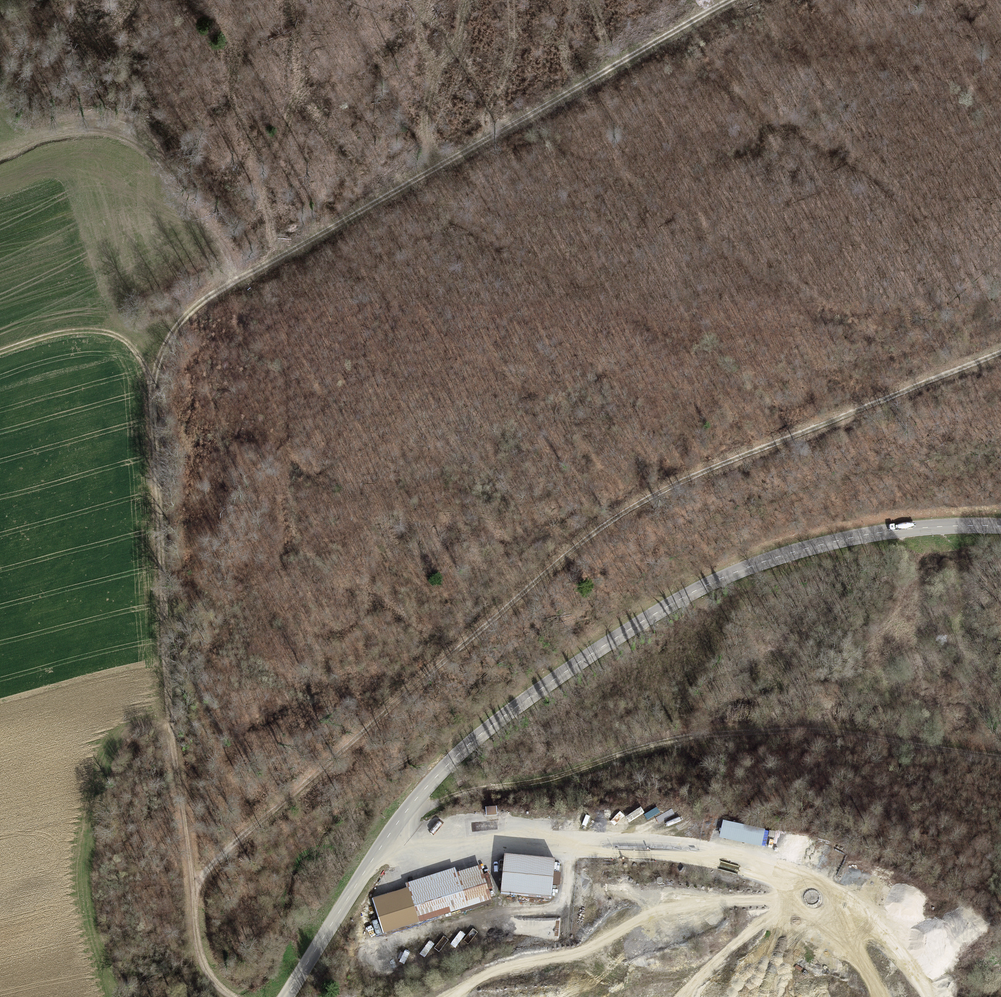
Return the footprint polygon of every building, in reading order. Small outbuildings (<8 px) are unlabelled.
[(549,865),(503,861),(500,896),(547,899),(549,865)] [(464,869),(406,887),(407,891),(417,923),(489,901),(480,872),(466,877),(464,869)] [(382,934),(417,923),(407,891),(372,902),(382,934)]
